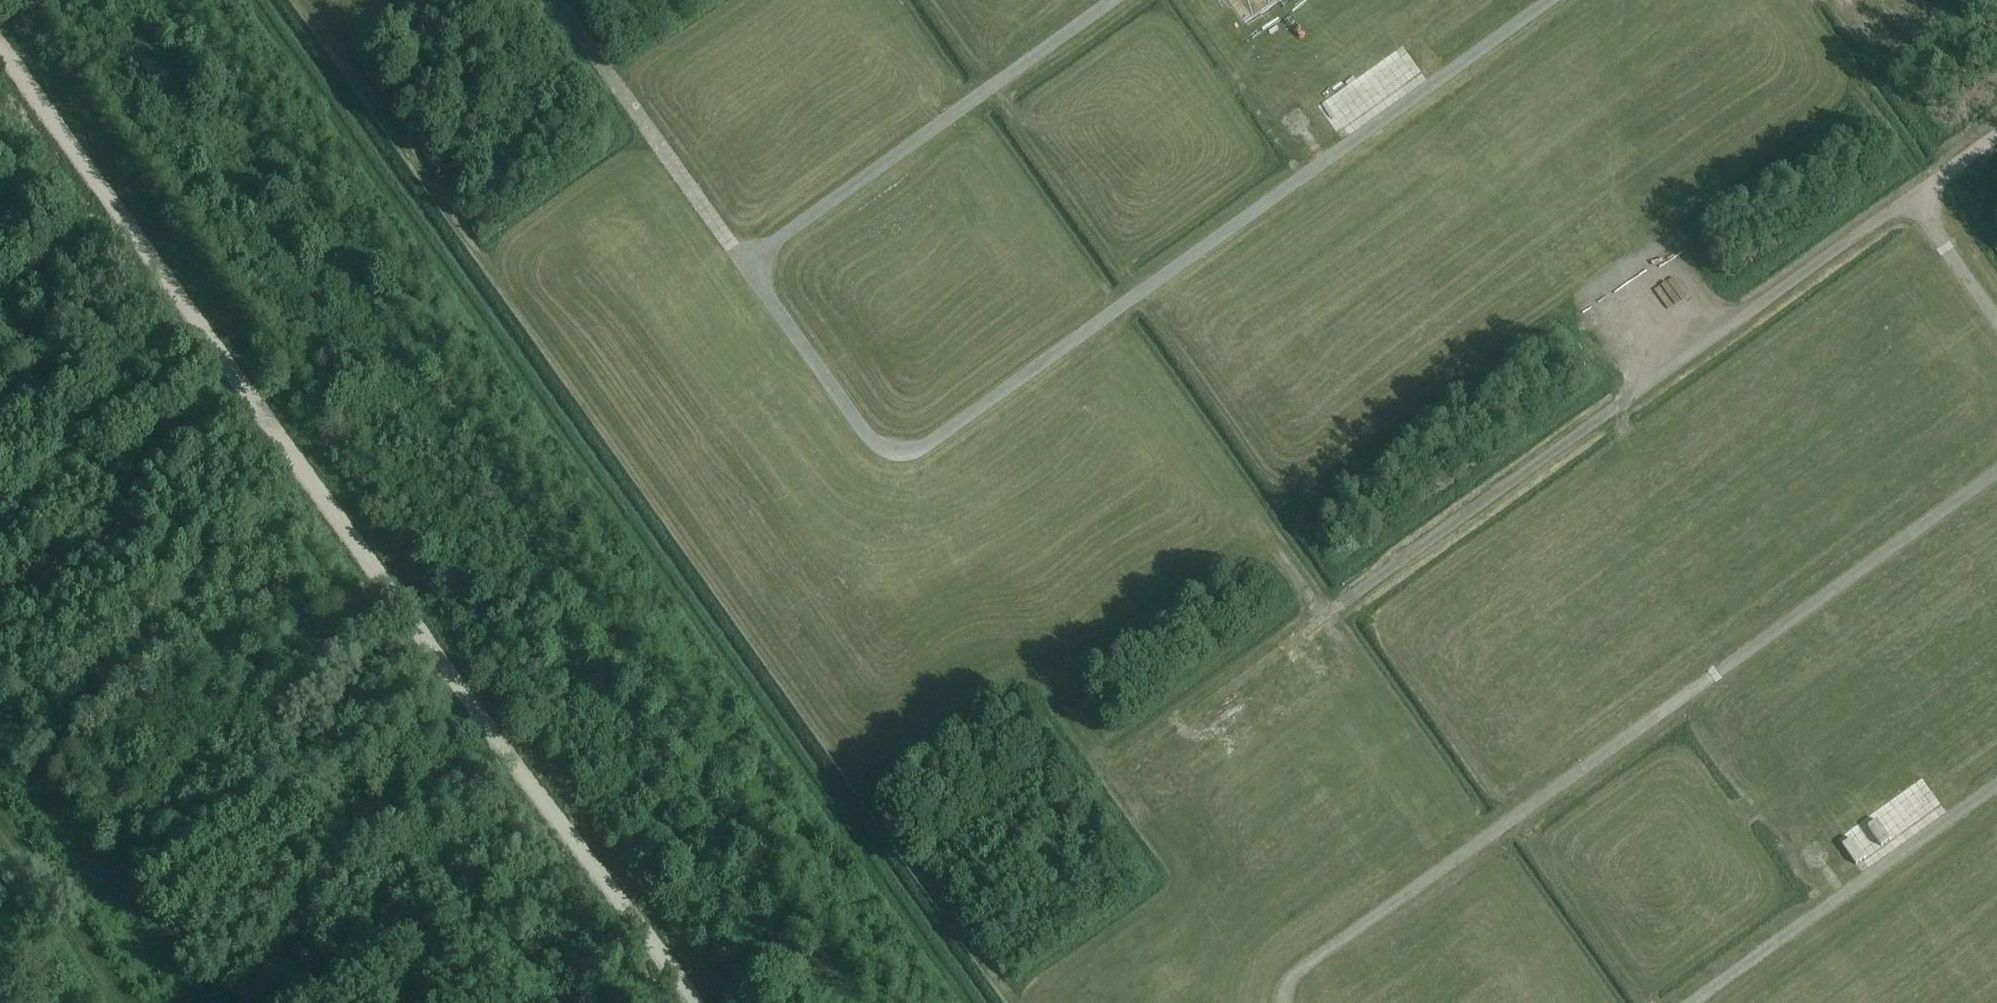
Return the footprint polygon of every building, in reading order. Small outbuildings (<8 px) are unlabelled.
[(1419,586),(1414,572),(1400,577),(1405,591),(1419,586)]
